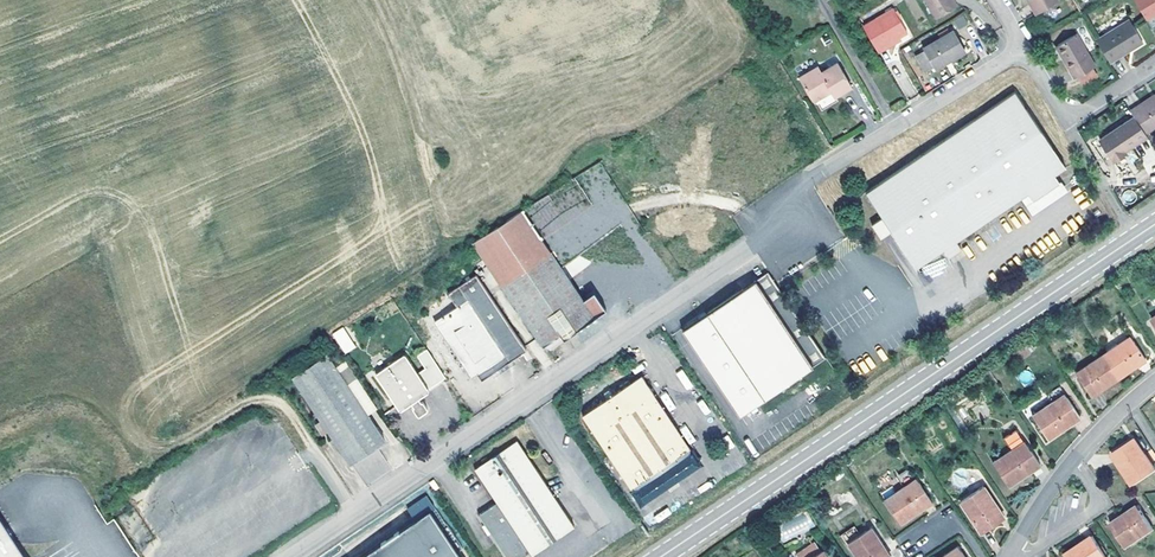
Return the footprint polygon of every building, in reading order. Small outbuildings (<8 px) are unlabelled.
[(939,15),(965,0),(930,0),(939,15)] [(1036,10),(1053,0),(1030,0),(1036,10)] [(1145,17),(1154,11),(1154,0),(1135,0),(1145,17)] [(887,41),(903,32),(909,28),(896,6),(865,25),(880,50),(889,45),(887,41)] [(962,14),(952,21),(958,29),(968,22),(962,14)] [(1129,17),(1095,38),(1109,61),(1131,48),(1142,41),(1129,17)] [(926,46),(938,66),(968,49),(956,29),(926,46)] [(887,41),(889,45),(904,35),(903,32),(887,41)] [(1075,33),(1058,43),(1063,52),(1059,54),(1061,58),(1072,76),(1075,74),(1090,66),(1093,64),(1075,33)] [(1054,45),(1059,54),(1063,52),(1058,43),(1054,45)] [(853,85),(839,60),(823,70),(820,64),(802,74),(815,97),(818,97),(834,88),(837,94),(853,85)] [(1090,66),(1075,74),(1080,83),(1095,74),(1090,66)] [(1012,93),(867,191),(883,217),(872,224),(880,236),(892,229),(916,265),(943,248),(949,254),(960,247),(955,240),(1027,191),(1032,198),(1058,181),(1053,174),(1062,167),(1012,93)] [(1143,103),(1144,105),(1133,113),(1135,115),(1146,132),(1154,125),(1154,95),(1143,103)] [(1146,132),(1135,115),(1100,139),(1115,162),(1125,155),(1123,152),(1126,150),(1148,135),(1146,132)] [(570,180),(552,192),(568,215),(586,203),(570,180)] [(472,242),(501,285),(551,252),(523,210),(472,242)] [(542,344),(544,343),(545,345),(549,346),(553,344),(554,340),(552,337),(561,331),(559,327),(564,324),(569,321),(575,329),(576,329),(578,331),(583,328),(581,325),(586,322),(594,316),(551,252),(501,285),(542,344)] [(941,258),(921,269),(927,278),(946,267),(941,258)] [(704,313),(682,328),(739,414),(824,357),(775,284),(767,272),(704,313)] [(456,307),(435,321),(471,376),(480,370),(485,367),(488,373),(525,347),(476,273),(447,293),(456,307)] [(344,355),(355,347),(342,326),(331,334),(344,355)] [(1120,348),(1132,340),(1130,336),(1118,344),(1120,348)] [(1146,359),(1132,340),(1120,348),(1118,344),(1102,355),(1117,378),(1146,359)] [(377,372),(400,405),(408,399),(410,403),(412,405),(412,407),(416,414),(417,414),(426,408),(426,405),(422,399),(420,398),(417,393),(444,375),(425,347),(416,353),(424,366),(415,371),(403,354),(377,372)] [(291,374),(352,462),(369,450),(386,438),(367,411),(336,365),(326,351),(291,374)] [(1091,396),(1117,378),(1102,355),(1087,365),(1089,369),(1077,376),(1091,396)] [(367,411),(376,406),(345,360),(336,365),(367,411)] [(1075,373),(1077,376),(1089,369),(1087,365),(1075,373)] [(606,400),(583,415),(631,488),(690,449),(641,376),(613,395),(611,391),(608,391),(604,393),(604,396),(606,400)] [(1054,406),(1066,398),(1064,394),(1052,402),(1054,406)] [(1080,418),(1066,398),(1054,406),(1052,402),(1032,415),(1048,439),(1080,418)] [(1035,468),(1040,465),(1017,429),(1003,437),(1011,450),(992,462),(1007,485),(1035,468)] [(1135,438),(1132,440),(1140,452),(1143,450),(1135,438)] [(1132,440),(1111,453),(1132,485),(1154,470),(1154,469),(1143,450),(1140,452),(1132,440)] [(485,524),(488,528),(491,533),(507,556),(521,556),(530,551),(532,554),(573,525),(516,442),(476,469),(498,502),(479,515),(485,524)] [(433,479),(429,482),(434,489),(438,486),(433,479)] [(906,492),(919,483),(916,479),(903,487),(906,492)] [(932,502),(919,483),(906,492),(903,487),(885,499),(900,523),(932,502)] [(980,533),(1001,520),(992,507),(996,505),(983,486),(960,501),(980,533)] [(992,507),(1001,520),(1004,517),(996,505),(992,507)] [(1128,516),(1139,508),(1137,505),(1126,512),(1128,516)] [(1153,528),(1139,508),(1128,516),(1126,512),(1109,523),(1125,547),(1153,528)] [(0,515),(0,556),(28,556),(0,515)] [(488,528),(485,524),(480,527),(485,536),(491,533),(488,528)] [(880,549),(884,546),(871,527),(847,543),(857,556),(885,556),(880,549)] [(1066,556),(1107,556),(1092,535),(1077,545),(1079,548),(1066,556)] [(823,551),(821,552),(814,543),(795,556),(796,556),(827,556),(823,551)] [(1066,556),(1079,548),(1077,545),(1064,554),(1066,556)] [(885,556),(891,556),(884,546),(880,549),(885,556)] [(961,552),(958,547),(945,556),(946,556),(952,556),(961,552)]
